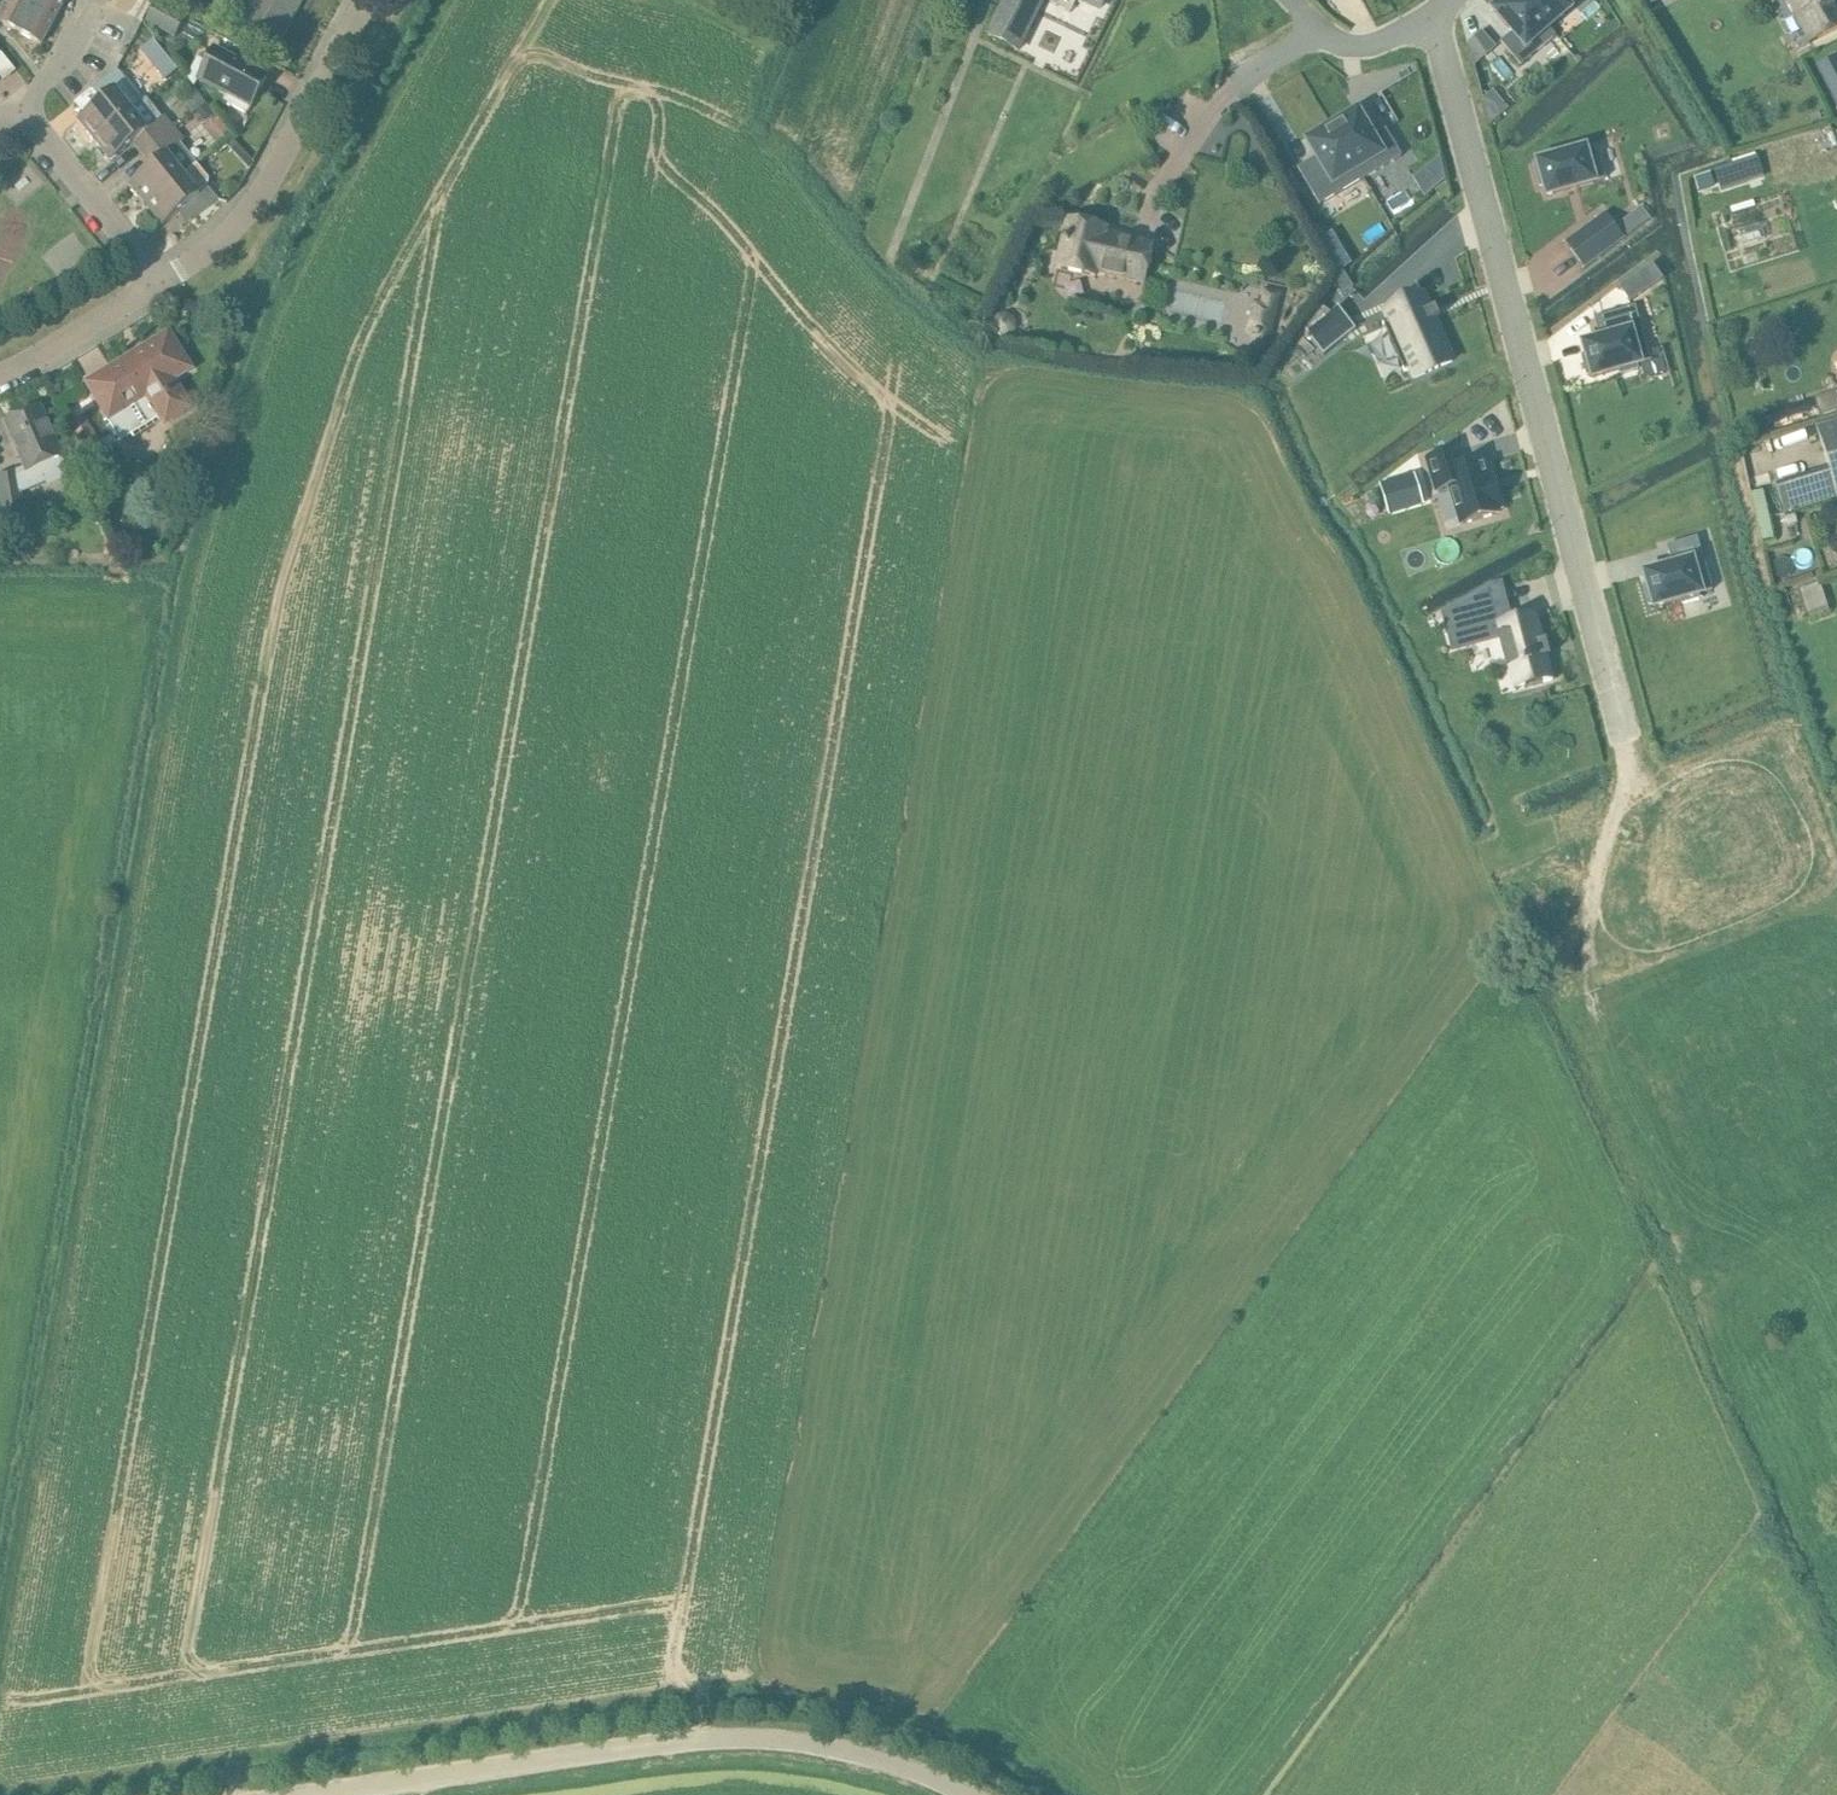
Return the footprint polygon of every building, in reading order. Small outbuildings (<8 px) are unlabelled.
[(20,33),(42,45),(66,0),(17,0),(3,24),(20,33)] [(281,42),(303,0),(254,0),(243,21),(281,42)] [(1034,20),(1044,0),(1006,0),(989,34),(1019,49),(1034,20)] [(1105,0),(1081,0),(1101,10),(1105,0)] [(1493,10),(1512,32),(1500,42),(1521,66),(1556,36),(1548,27),(1525,0),(1497,0),(1494,3),(1497,6),(1493,10)] [(1548,27),(1580,0),(1525,0),(1548,27)] [(1651,9),(1656,6),(1657,6),(1660,12),(1679,1),(1679,0),(1645,0),(1651,9)] [(1832,0),(1800,0),(1806,12),(1797,16),(1810,42),(1836,28),(1836,9),(1832,0)] [(147,22),(176,37),(185,19),(156,4),(147,22)] [(1482,31),(1468,43),(1474,66),(1496,47),(1482,31)] [(267,77),(215,49),(199,79),(228,95),(225,101),(247,114),(267,77)] [(1817,65),(1836,105),(1836,55),(1835,56),(1834,54),(1829,57),(1830,59),(1817,65)] [(169,58),(157,67),(166,79),(178,70),(169,58)] [(115,71),(93,89),(102,100),(78,119),(95,140),(141,103),(115,71)] [(188,101),(188,107),(193,113),(205,103),(194,89),(189,93),(188,101)] [(141,103),(95,140),(112,161),(135,142),(144,153),(174,129),(165,117),(163,118),(147,99),(144,101),(141,103)] [(206,104),(196,112),(204,121),(214,113),(206,104)] [(1350,110),(1330,123),(1364,180),(1403,156),(1386,128),(1372,136),(1357,111),(1353,114),(1350,110)] [(1316,156),(1296,168),(1319,207),(1364,180),(1330,123),(1309,135),(1311,139),(1306,141),(1316,156)] [(174,129),(144,153),(153,165),(130,183),(147,204),(184,174),(183,174),(168,155),(184,141),(174,129)] [(1539,166),(1533,167),(1539,188),(1545,186),(1547,195),(1605,179),(1596,146),(1581,150),(1580,146),(1563,151),(1564,154),(1537,161),(1539,166)] [(1757,159),(1715,172),(1721,190),(1763,177),(1757,159)] [(163,225),(187,206),(196,218),(219,199),(209,187),(210,179),(197,164),(183,174),(184,174),(147,204),(163,225)] [(1714,186),(1710,175),(1695,180),(1699,191),(1714,186)] [(1606,206),(1562,248),(1586,273),(1632,230),(1606,206)] [(1156,244),(1109,235),(1110,228),(1065,218),(1053,271),(1098,281),(1099,277),(1148,286),(1156,244)] [(1334,232),(1321,237),(1334,271),(1347,266),(1334,232)] [(1652,264),(1620,287),(1630,302),(1662,279),(1652,264)] [(1245,336),(1251,337),(1249,351),(1267,356),(1282,292),(1264,287),(1260,301),(1253,300),(1245,336)] [(1390,321),(1384,324),(1405,371),(1411,368),(1415,377),(1452,360),(1433,318),(1422,323),(1420,317),(1430,312),(1423,295),(1386,312),(1390,321)] [(1587,355),(1582,356),(1587,375),(1592,374),(1593,377),(1619,370),(1620,374),(1639,369),(1637,365),(1651,361),(1635,306),(1594,318),(1600,338),(1583,343),(1587,355)] [(1337,307),(1311,340),(1324,355),(1355,329),(1337,307)] [(992,334),(1000,339),(1008,338),(1016,330),(1015,319),(1007,313),(997,315),(991,323),(992,334)] [(121,447),(163,421),(165,425),(192,408),(175,380),(192,369),(170,333),(88,383),(109,419),(105,421),(121,447)] [(1836,409),(1836,391),(1817,395),(1821,412),(1836,409)] [(25,468),(16,471),(16,473),(0,475),(0,480),(6,516),(24,514),(21,494),(46,483),(48,487),(71,479),(62,457),(41,407),(6,422),(25,468)] [(87,437),(78,423),(74,415),(66,420),(70,427),(78,441),(73,444),(85,464),(100,456),(88,436),(87,437)] [(1816,426),(1829,467),(1773,486),(1784,515),(1836,498),(1836,419),(1816,426)] [(1457,449),(1424,458),(1435,494),(1448,490),(1460,527),(1499,515),(1498,512),(1502,511),(1491,477),(1487,478),(1482,462),(1462,468),(1457,449)] [(1647,584),(1643,585),(1649,605),(1653,604),(1654,606),(1680,599),(1681,605),(1700,599),(1698,594),(1712,590),(1697,537),(1667,546),(1672,566),(1644,574),(1647,584)] [(1799,590),(1810,618),(1828,613),(1820,583),(1799,590)] [(1488,592),(1448,616),(1452,634),(1489,625),(1492,636),(1500,634),(1513,689),(1551,680),(1535,615),(1497,624),(1488,592)]
